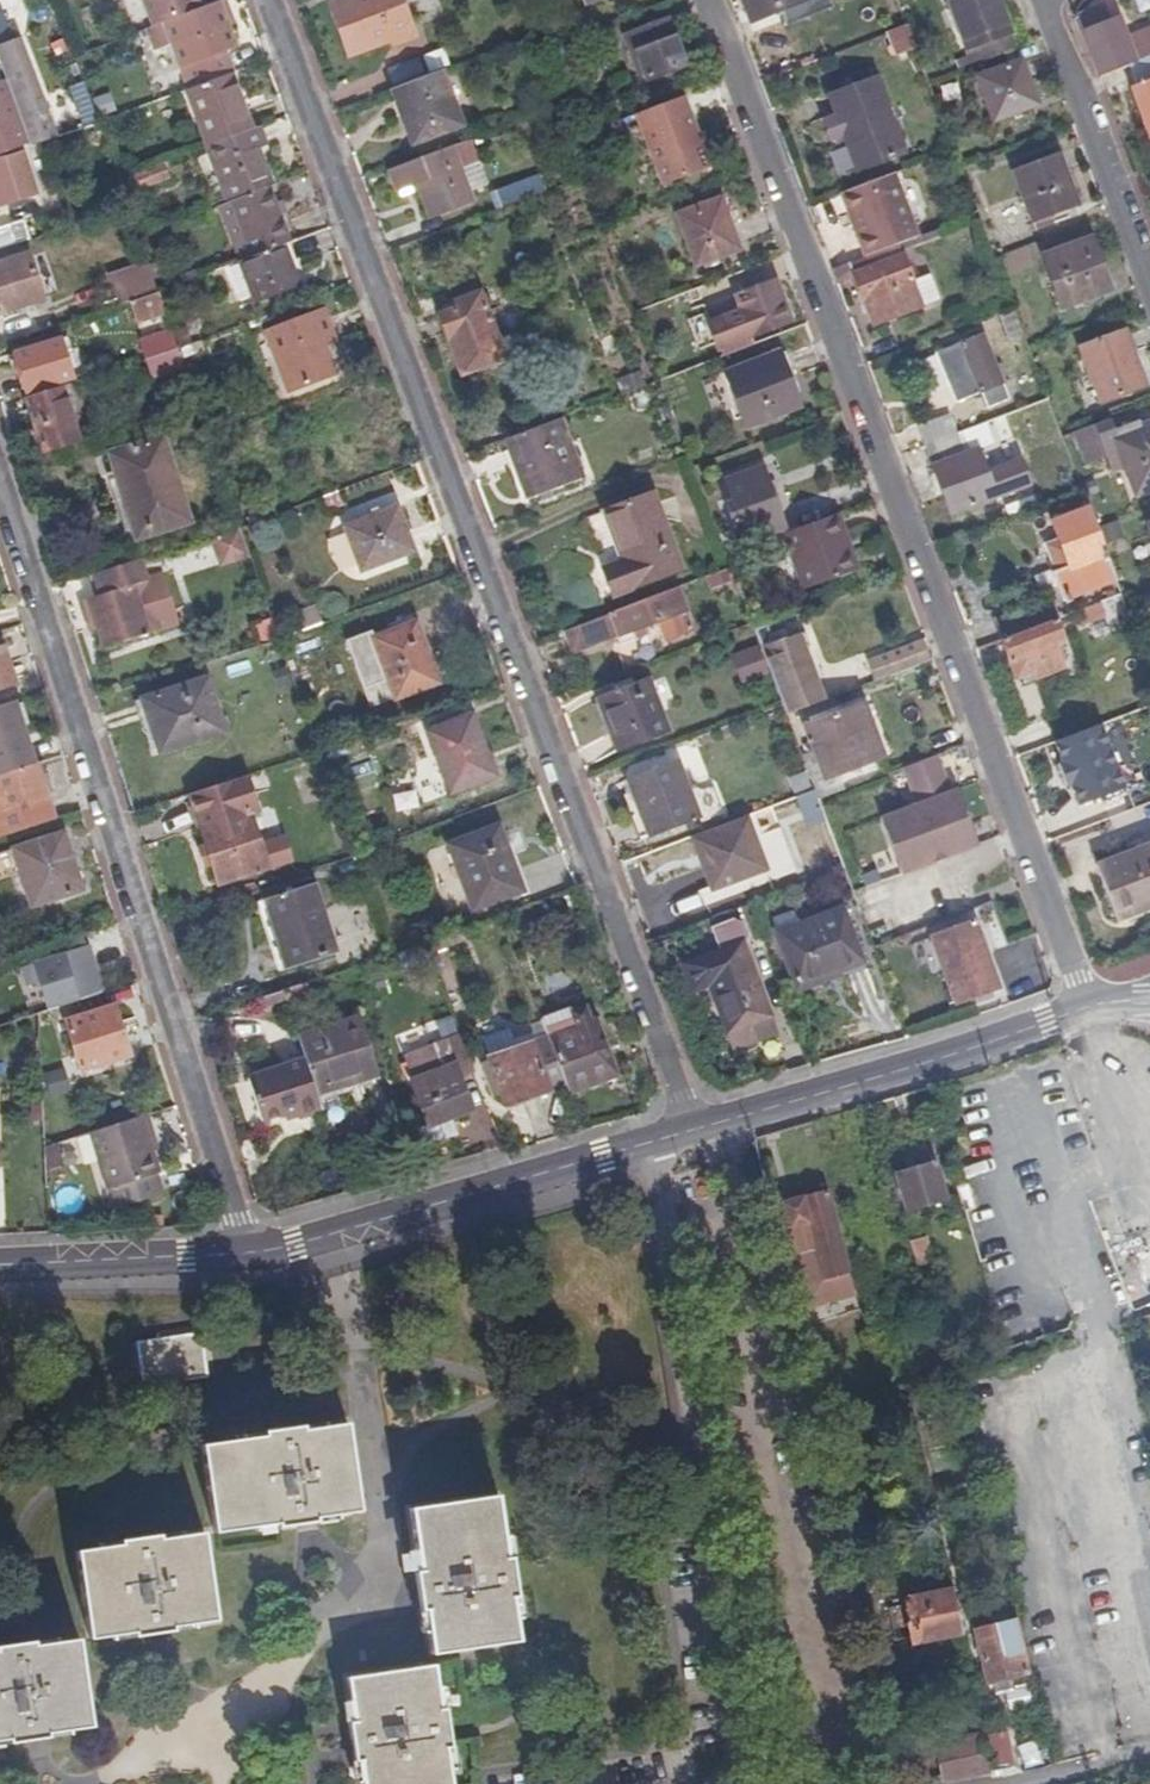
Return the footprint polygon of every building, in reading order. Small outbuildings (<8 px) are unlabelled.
[(151,29),(200,10),(196,0),(140,0),(151,29)] [(328,4),(351,62),(375,53),(376,58),(422,40),(406,0),(338,0),(328,4)] [(746,11),(777,0),(780,8),(800,0),(742,0),(746,11)] [(1007,34),(994,0),(946,0),(964,50),(1007,34)] [(200,10),(151,29),(145,32),(153,54),(170,48),(187,92),(188,92),(230,75),(232,75),(227,62),(238,57),(216,3),(200,10)] [(1078,18),(1099,75),(1130,64),(1149,56),(1149,28),(1125,37),(1118,19),(1112,22),(1106,8),(1078,18)] [(2,76),(26,148),(50,141),(16,37),(10,40),(0,10),(0,71),(2,76)] [(665,23),(628,36),(645,81),(682,68),(665,23)] [(895,55),(914,47),(906,25),(887,31),(895,55)] [(970,65),(1012,49),(1007,34),(964,50),(967,57),(970,65)] [(981,63),(985,75),(1006,67),(1002,55),(981,63)] [(1129,84),(1149,136),(1149,56),(1130,64),(1136,82),(1129,84)] [(952,62),(955,70),(970,65),(967,57),(952,62)] [(985,75),(975,78),(992,123),(1037,107),(1020,62),(1006,67),(985,75)] [(440,70),(391,89),(414,144),(462,125),(440,70)] [(188,92),(208,147),(251,131),(230,75),(188,92)] [(873,75),(829,91),(837,111),(824,116),(831,135),(845,130),(859,166),(903,151),(873,75)] [(2,76),(0,77),(0,156),(26,148),(2,76)] [(79,126),(94,122),(80,83),(66,88),(79,126)] [(662,189),(711,171),(683,97),(634,115),(662,189)] [(251,131),(208,147),(230,203),(269,188),(272,186),(259,151),(266,148),(258,128),(251,131)] [(447,148),(464,193),(480,186),(463,142),(447,148)] [(447,148),(386,172),(394,191),(415,183),(430,222),(470,206),(464,193),(447,148)] [(0,161),(0,209),(36,198),(23,153),(0,161)] [(1032,221),(1052,214),(1076,205),(1057,153),(1013,169),(1032,221)] [(162,165),(126,179),(132,195),(168,180),(162,165)] [(895,171),(842,191),(865,254),(906,239),(918,234),(895,171)] [(489,194),(495,211),(536,195),(530,179),(489,194)] [(269,188),(230,203),(251,259),(281,248),(291,244),(269,188)] [(720,202),(675,218),(695,270),(739,253),(720,202)] [(1055,222),(1052,214),(1032,221),(1034,229),(1055,222)] [(15,246),(9,227),(0,230),(0,251),(15,246)] [(919,273),(906,239),(865,254),(832,266),(836,276),(854,270),(863,294),(871,291),(881,318),(941,296),(931,269),(919,273)] [(1088,241),(1040,259),(1058,310),(1107,293),(1088,241)] [(251,259),(237,264),(253,307),(297,290),(281,248),(251,259)] [(0,264),(0,316),(45,301),(31,254),(0,264)] [(158,262),(147,266),(152,281),(163,277),(158,262)] [(103,276),(113,308),(127,304),(155,295),(145,263),(103,276)] [(776,286),(736,301),(742,315),(711,327),(720,352),(751,341),(791,326),(776,286)] [(482,290),(458,299),(460,308),(440,316),(463,376),(508,360),(482,290)] [(873,321),(881,318),(871,291),(863,294),(873,321)] [(155,295),(127,304),(133,321),(161,312),(155,295)] [(1020,330),(1013,309),(999,314),(1007,336),(1020,330)] [(322,311),(267,332),(289,393),(333,377),(322,346),(333,341),(322,311)] [(169,333),(175,350),(187,346),(181,328),(169,333)] [(169,333),(169,331),(138,341),(145,360),(175,350),(169,333)] [(1121,331),(1079,347),(1099,403),(1147,386),(1138,363),(1134,364),(1121,331)] [(981,333),(936,350),(952,398),(978,388),(984,406),(1004,398),(981,333)] [(61,337),(17,351),(30,390),(73,377),(61,337)] [(181,368),(175,350),(145,360),(151,378),(181,368)] [(778,357),(724,378),(744,432),(798,412),(778,357)] [(612,383),(618,399),(644,390),(638,374),(612,383)] [(389,397),(385,384),(371,388),(376,402),(389,397)] [(65,386),(27,397),(44,454),(81,442),(65,386)] [(925,442),(957,431),(949,411),(918,421),(925,442)] [(567,418),(506,442),(527,501),(589,479),(567,418)] [(1106,420),(1075,431),(1085,462),(1107,455),(1113,471),(1124,468),(1134,495),(1149,490),(1149,427),(1139,432),(1136,424),(1110,432),(1106,420)] [(964,449),(957,431),(925,442),(949,511),(1028,482),(1009,432),(964,449)] [(163,437),(119,451),(128,478),(120,488),(134,535),(159,528),(162,533),(190,525),(163,437)] [(724,508),(737,551),(783,536),(762,469),(723,482),(731,505),(724,508)] [(1099,495),(1094,482),(1082,487),(1086,500),(1099,495)] [(328,511),(343,506),(338,492),(323,497),(328,511)] [(649,498),(604,515),(622,565),(604,571),(614,598),(677,575),(649,498)] [(397,507),(345,527),(361,572),(414,552),(397,507)] [(269,508),(244,517),(247,525),(272,516),(269,508)] [(1107,600),(1121,596),(1088,508),(1051,521),(1059,541),(1069,569),(1052,576),(1064,605),(1104,590),(1107,600)] [(842,517),(791,534),(810,589),(854,574),(842,541),(850,538),(842,517)] [(238,528),(209,538),(219,568),(250,559),(238,528)] [(861,571),(850,538),(842,541),(854,574),(861,571)] [(1044,547),(1054,574),(1069,569),(1059,541),(1044,547)] [(145,576),(140,559),(98,573),(105,595),(91,600),(100,628),(106,648),(162,630),(180,624),(163,571),(145,576)] [(692,583),(568,632),(576,653),(621,637),(625,645),(650,635),(647,627),(674,616),(682,634),(709,623),(692,583)] [(1059,617),(1065,615),(1058,596),(998,616),(1004,635),(1059,617)] [(91,630),(100,628),(91,600),(82,603),(91,630)] [(1108,617),(1104,602),(1080,609),(1086,624),(1108,617)] [(288,616),(295,634),(322,624),(315,606),(288,616)] [(1059,617),(1004,635),(1017,674),(1035,668),(1038,677),(1065,667),(1058,648),(1069,643),(1059,617)] [(254,624),(262,645),(279,640),(271,618),(254,624)] [(782,627),(778,620),(764,625),(767,633),(782,627)] [(349,642),(373,706),(435,682),(414,623),(378,637),(373,639),(371,634),(349,642)] [(780,704),(784,713),(821,699),(805,654),(797,634),(787,637),(771,642),(767,633),(764,625),(750,629),(755,640),(769,675),(780,704)] [(802,632),(797,634),(805,654),(810,652),(812,646),(808,635),(802,632)] [(744,685),(769,675),(755,640),(730,651),(744,685)] [(886,677),(928,661),(920,641),(876,658),(884,678),(886,677)] [(0,653),(0,695),(16,689),(4,652),(0,653)] [(884,678),(876,658),(864,662),(872,683),(884,678)] [(294,682),(288,665),(272,670),(278,687),(294,682)] [(651,680),(601,699),(624,756),(673,736),(651,680)] [(208,681),(149,699),(159,730),(153,731),(159,755),(225,735),(208,681)] [(322,711),(316,694),(305,699),(311,715),(322,711)] [(159,730),(149,699),(136,703),(146,733),(153,731),(159,730)] [(13,702),(0,706),(0,774),(34,762),(13,702)] [(824,782),(836,778),(876,763),(854,708),(802,727),(816,762),(824,782)] [(470,713),(425,730),(449,792),(494,776),(470,713)] [(1127,786),(1104,722),(1058,739),(1065,759),(1062,761),(1070,783),(1073,782),(1081,802),(1127,786)] [(920,807),(881,823),(903,878),(979,848),(958,792),(952,794),(937,757),(905,769),(920,807)] [(369,760),(350,765),(355,786),(374,782),(369,760)] [(34,762),(0,774),(0,836),(53,818),(34,762)] [(804,767),(811,786),(824,782),(816,762),(804,767)] [(680,763),(632,782),(652,840),(702,821),(680,763)] [(415,778),(423,800),(438,795),(431,773),(415,778)] [(191,793),(196,809),(221,884),(291,860),(283,836),(261,843),(249,811),(259,808),(248,775),(191,793)] [(814,792),(818,801),(841,792),(836,778),(824,782),(811,786),(814,792)] [(809,792),(795,797),(804,827),(819,822),(809,792)] [(746,818),(695,838),(714,889),(682,901),(687,914),(798,872),(781,829),(755,839),(746,818)] [(501,827),(451,845),(474,908),(524,889),(501,827)] [(0,850),(0,873),(1,875),(21,869),(32,903),(80,888),(61,829),(0,850)] [(1102,860),(1119,917),(1149,907),(1149,846),(1102,860)] [(312,882),(256,900),(280,972),(336,953),(312,882)] [(780,934),(777,935),(798,990),(864,965),(842,910),(801,926),(797,917),(777,924),(780,934)] [(977,922),(933,937),(955,1005),(1001,989),(977,922)] [(766,1016),(739,945),(743,936),(740,927),(730,923),(715,929),(724,951),(686,965),(695,988),(710,983),(733,1050),(755,1042),(748,1022),(766,1016)] [(60,940),(63,952),(86,945),(82,933),(60,940)] [(34,980),(43,1009),(101,991),(86,945),(63,952),(19,966),(24,983),(34,980)] [(312,999),(307,983),(283,990),(286,999),(288,1007),(312,999)] [(286,999),(283,990),(262,997),(265,1006),(286,999)] [(117,1002),(68,1018),(83,1070),(132,1053),(117,1002)] [(572,1010),(543,1021),(568,1085),(569,1090),(594,1082),(591,1076),(616,1066),(598,1022),(594,1023),(589,1010),(576,1014),(572,1010)] [(503,1088),(507,1104),(551,1091),(568,1085),(543,1021),(540,1014),(523,1020),(530,1037),(514,1041),(511,1031),(487,1039),(491,1050),(503,1088)] [(306,1059),(323,1112),(340,1107),(337,1097),(359,1090),(357,1083),(378,1077),(359,1017),(299,1037),(306,1059)] [(474,1066),(462,1033),(430,1044),(432,1051),(408,1058),(415,1077),(413,1078),(428,1123),(418,1127),(424,1145),(458,1132),(453,1115),(471,1109),(459,1071),(474,1066)] [(490,1092),(503,1088),(491,1050),(478,1053),(490,1092)] [(299,1120),(323,1112),(306,1059),(250,1076),(257,1100),(264,1121),(296,1111),(299,1120)] [(64,1066),(43,1073),(49,1095),(70,1089),(64,1066)] [(618,1072),(616,1066),(591,1076),(594,1082),(618,1072)] [(250,1125),(264,1121),(257,1100),(243,1104),(250,1125)] [(154,1135),(148,1115),(91,1132),(107,1186),(110,1185),(117,1206),(160,1193),(154,1172),(157,1171),(151,1151),(146,1137),(154,1135)] [(158,1149),(154,1135),(146,1137),(151,1151),(158,1149)] [(934,1163),(895,1175),(906,1212),(945,1201),(934,1163)] [(826,1194),(783,1204),(789,1227),(784,1229),(804,1302),(849,1291),(826,1194)] [(928,1238),(910,1243),(919,1266),(935,1260),(928,1238)] [(202,1323),(138,1331),(143,1381),(165,1378),(164,1372),(209,1367),(202,1323)] [(811,1341),(817,1358),(826,1355),(821,1338),(811,1341)] [(350,1422),(205,1442),(218,1526),(361,1507),(350,1422)] [(499,1494),(415,1506),(435,1650),(518,1638),(499,1494)] [(203,1528),(79,1546),(91,1631),(215,1614),(203,1528)] [(915,1637),(964,1626),(955,1584),(906,1595),(907,1602),(889,1606),(890,1608),(891,1612),(876,1615),(882,1640),(914,1633),(915,1637)] [(1015,1618),(976,1627),(988,1679),(993,1678),(995,1690),(1015,1686),(1012,1674),(1027,1670),(1015,1618)] [(0,1644),(0,1736),(92,1723),(80,1633),(0,1644)] [(351,1678),(365,1783),(453,1783),(437,1667),(351,1678)] [(1002,1692),(1007,1710),(1031,1704),(1027,1686),(1002,1692)] [(988,1731),(997,1766),(1014,1762),(1006,1727),(988,1731)] [(985,1731),(936,1742),(943,1778),(993,1767),(985,1731)] [(1032,1740),(1016,1746),(1024,1769),(1041,1763),(1032,1740)]
